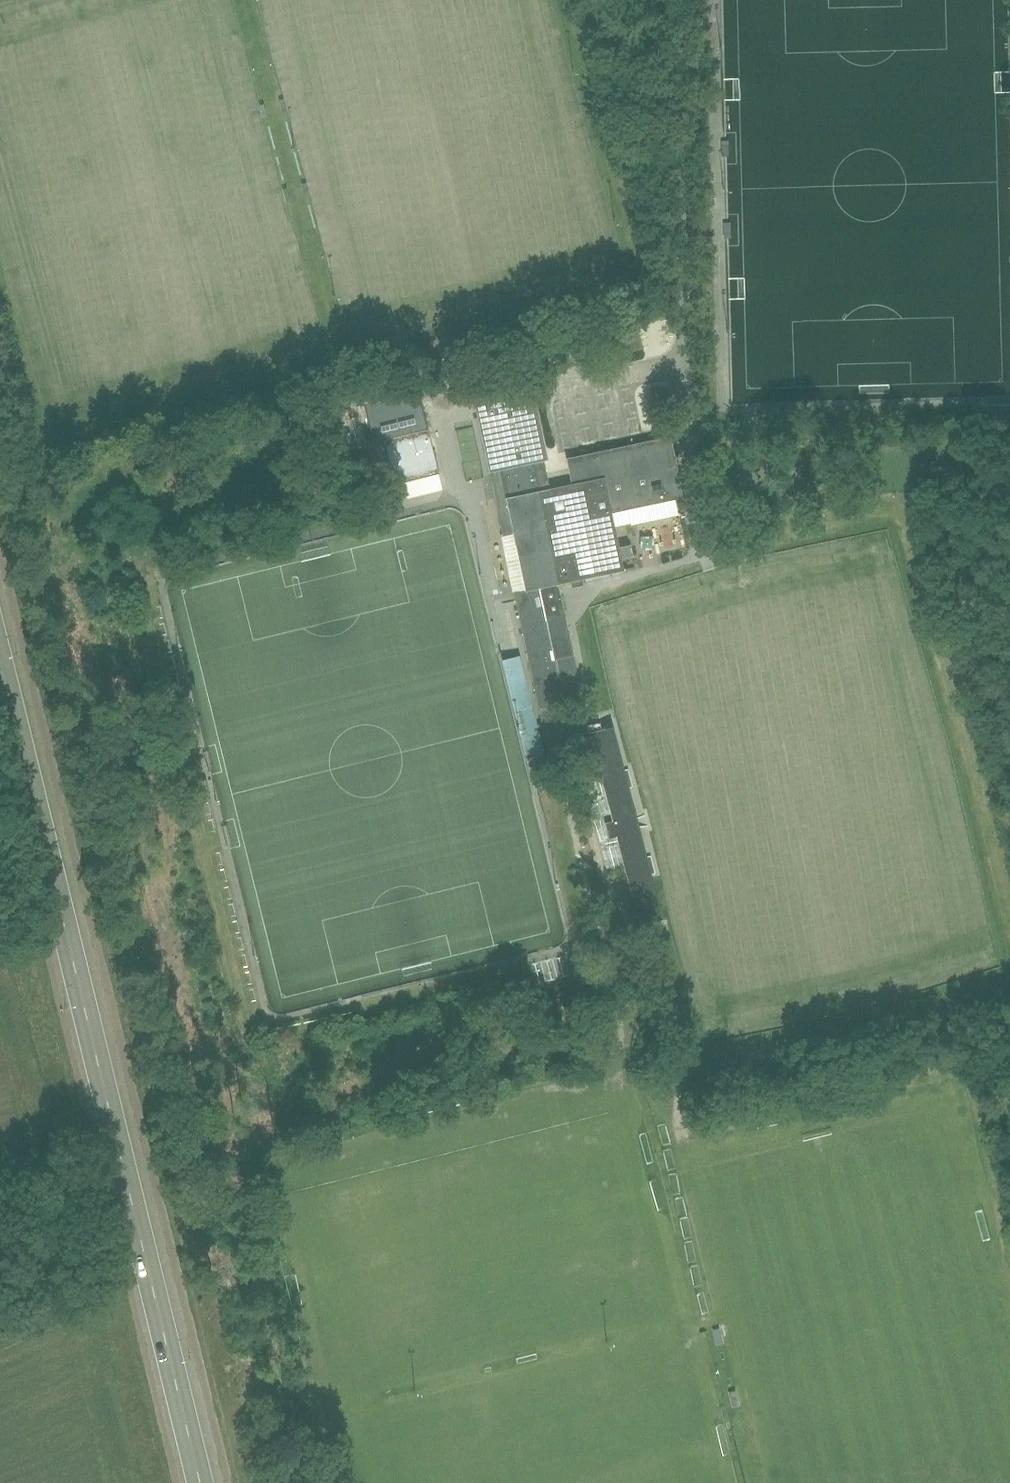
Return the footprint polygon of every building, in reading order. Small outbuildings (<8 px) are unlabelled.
[(635,311),(562,328),(566,346),(615,334),(620,353),(643,348),(635,311)] [(514,591),(546,745),(571,739),(553,659),(548,635),(545,619),(538,587),(559,582),(540,490),(550,488),(545,459),(548,458),(533,387),(473,400),(502,536),(512,534),(524,589),(514,591)] [(415,388),(363,402),(373,442),(383,440),(394,483),(436,472),(425,429),(415,388)] [(567,485),(540,490),(559,582),(622,570),(620,558),(631,555),(629,545),(618,547),(610,511),(681,496),(673,456),(668,435),(566,457),(569,472),(565,473),(567,485)] [(566,616),(559,582),(538,587),(545,619),(566,616)] [(573,655),(574,654),(569,631),(548,635),(553,659),(555,658),(573,655)] [(560,683),(578,679),(573,655),(555,658),(560,683)] [(646,856),(627,785),(588,795),(606,867),(646,856)]
